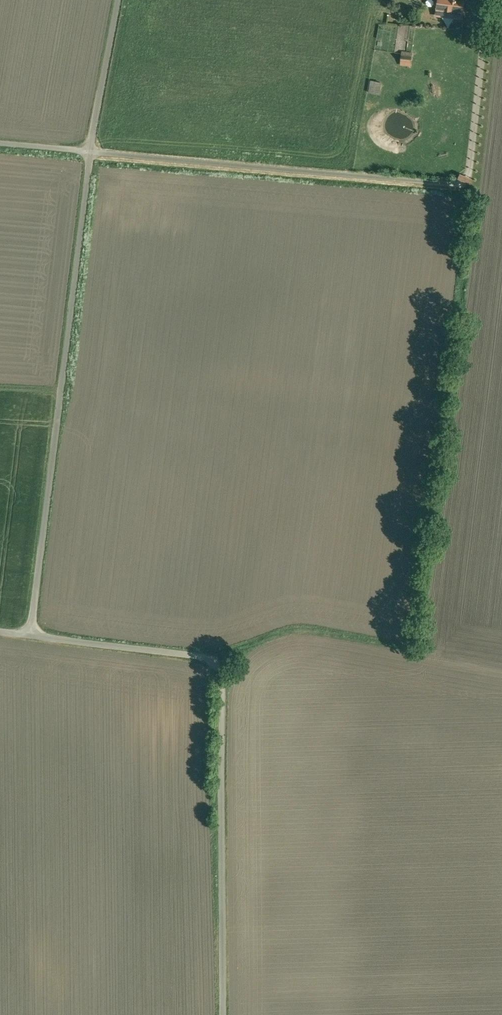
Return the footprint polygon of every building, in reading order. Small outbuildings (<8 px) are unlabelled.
[(467,0),(446,0),(444,24),(464,25),(467,0)] [(379,39),(386,40),(388,25),(381,24),(379,39)] [(414,67),(415,59),(404,57),(402,64),(414,67)] [(382,94),(385,82),(373,79),(370,91),(382,94)]
